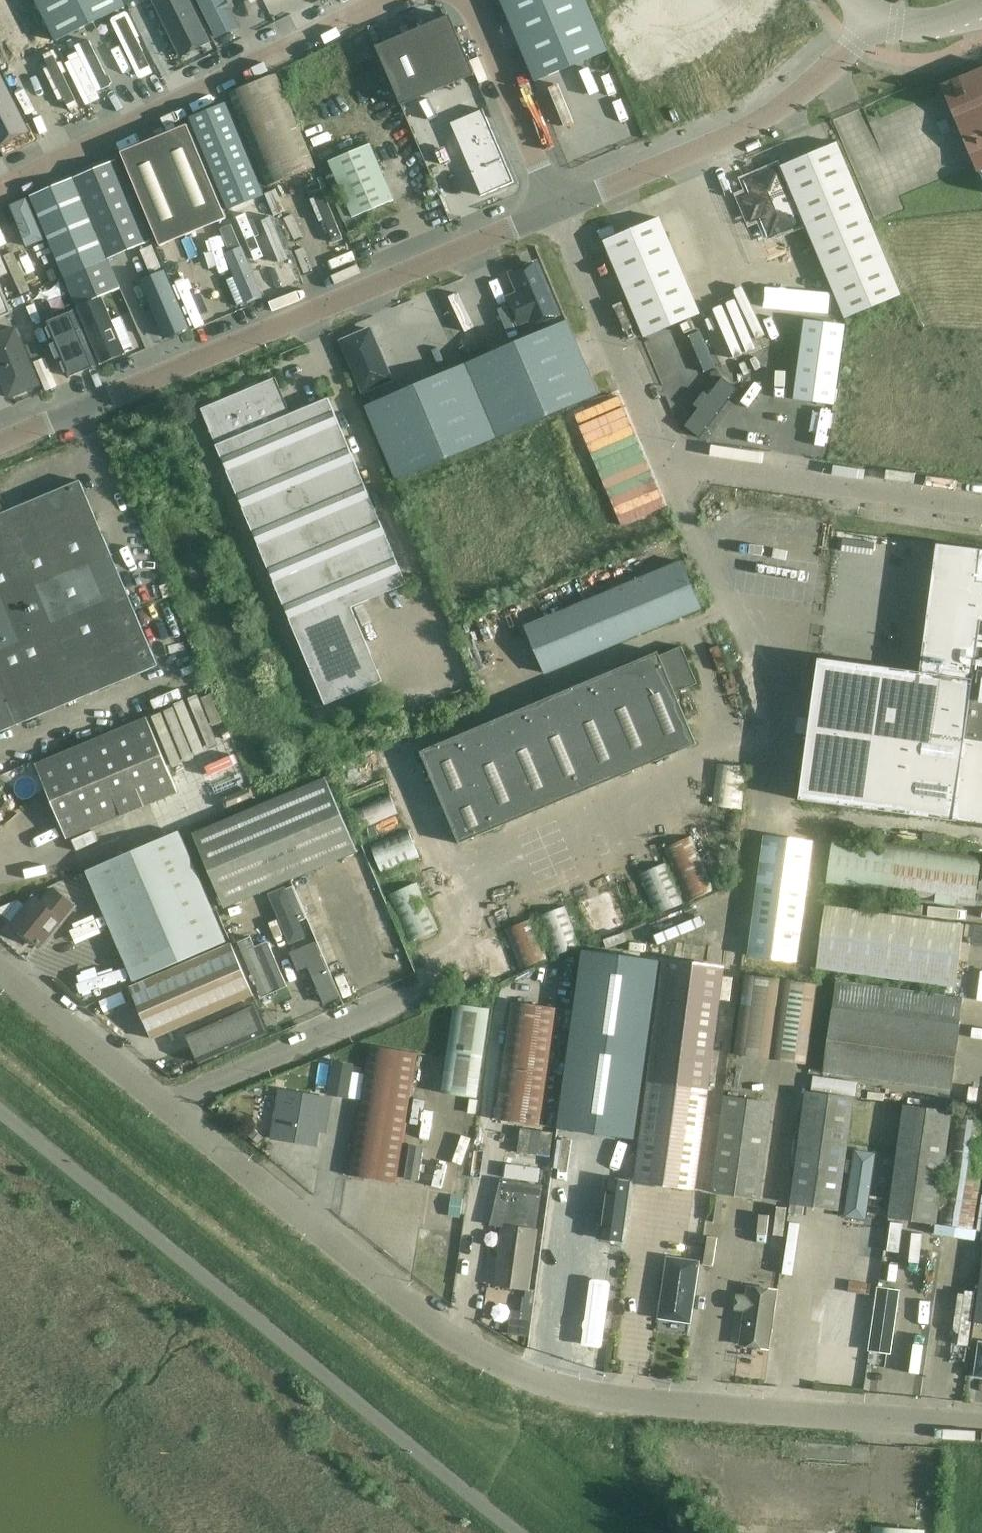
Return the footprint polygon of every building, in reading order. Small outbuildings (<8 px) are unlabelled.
[(1,69),(55,42),(35,0),(0,0),(0,67),(1,69)] [(57,42),(126,7),(123,0),(36,0),(57,42)] [(147,1),(175,56),(209,39),(190,0),(149,0),(147,1)] [(214,41),(224,36),(207,0),(195,0),(214,41)] [(535,82),(608,51),(586,0),(501,0),(535,82)] [(123,15),(108,22),(137,82),(152,75),(123,15)] [(376,46),(401,105),(475,74),(450,15),(376,46)] [(731,74),(740,70),(729,46),(720,49),(731,74)] [(55,52),(40,59),(64,110),(79,103),(55,52)] [(976,170),(981,167),(981,73),(942,89),(976,170)] [(0,75),(0,146),(29,131),(0,75)] [(300,130),(276,75),(229,93),(267,187),(315,167),(300,130)] [(425,111),(433,129),(481,109),(473,90),(425,111)] [(226,104),(191,118),(213,172),(220,190),(229,211),(265,196),(226,104)] [(483,109),(450,123),(461,148),(472,143),(473,145),(481,165),(482,166),(471,171),(482,196),(514,182),(483,109)] [(121,151),(161,246),(228,218),(187,124),(121,151)] [(781,167),(845,319),(901,295),(837,143),(781,167)] [(330,162),(346,200),(353,218),(394,201),(370,145),(330,162)] [(31,197),(57,259),(78,307),(120,289),(108,260),(150,242),(116,161),(31,197)] [(778,168),(746,182),(770,237),(801,224),(778,168)] [(604,241),(644,338),(700,314),(660,218),(604,241)] [(221,252),(243,301),(263,293),(241,244),(221,252)] [(276,297),(295,294),(285,244),(266,247),(276,297)] [(586,266),(599,297),(619,288),(606,258),(586,266)] [(181,268),(169,273),(179,296),(191,291),(181,268)] [(491,286),(498,308),(526,299),(518,277),(491,286)] [(0,284),(0,319),(12,314),(0,284)] [(75,308),(98,364),(144,345),(120,289),(78,307),(75,308)] [(0,323),(0,326),(24,390),(57,377),(32,311),(0,323)] [(72,311),(44,323),(67,376),(94,365),(72,311)] [(805,320),(794,400),(835,405),(846,325),(805,320)] [(556,326),(465,364),(496,438),(598,395),(567,321),(556,326)] [(370,329),(342,342),(364,392),(390,381),(385,369),(388,368),(370,329)] [(465,364),(364,406),(395,480),(496,438),(465,364)] [(275,378),(201,409),(325,705),(381,681),(350,608),(407,584),(328,399),(291,415),(275,378)] [(620,469),(586,483),(593,500),(627,486),(620,469)] [(88,500),(80,481),(0,515),(0,732),(158,665),(88,500)] [(645,514),(630,534),(639,541),(653,520),(645,514)] [(940,543),(922,672),(821,659),(802,800),(981,824),(981,549),(940,543)] [(525,627),(545,674),(701,609),(682,562),(525,627)] [(554,595),(572,589),(569,579),(550,585),(554,595)] [(675,693),(697,684),(682,647),(660,656),(658,652),(421,752),(459,844),(697,744),(675,693)] [(147,718),(92,741),(123,816),(178,793),(147,718)] [(123,816),(92,741),(36,765),(67,839),(123,816)] [(362,777),(404,769),(401,754),(360,762),(362,777)] [(733,754),(731,797),(759,798),(761,755),(733,754)] [(326,778),(260,806),(291,880),(357,852),(326,778)] [(380,819),(417,803),(410,788),(374,804),(380,819)] [(222,796),(195,807),(200,819),(227,808),(222,796)] [(291,880),(260,806),(193,834),(224,908),(291,880)] [(397,856),(438,845),(432,824),(391,836),(397,856)] [(693,872),(709,866),(707,861),(719,857),(708,828),(680,838),(693,872)] [(86,871),(134,982),(226,943),(179,832),(86,871)] [(975,907),(981,858),(981,857),(835,835),(827,887),(975,907)] [(747,956),(798,962),(814,843),(765,837),(747,956)] [(674,904),(694,895),(676,856),(656,866),(674,904)] [(425,930),(450,919),(430,874),(405,885),(425,930)] [(610,923),(637,915),(626,882),(599,890),(610,923)] [(34,941),(42,947),(63,922),(75,907),(53,889),(41,904),(33,898),(13,924),(21,930),(19,934),(30,943),(34,941)] [(456,891),(444,893),(448,910),(460,907),(456,891)] [(569,945),(591,938),(579,899),(557,906),(569,945)] [(293,916),(313,964),(328,958),(316,928),(323,925),(319,915),(312,919),(308,910),(293,916)] [(548,910),(522,919),(535,956),(561,947),(548,910)] [(818,968),(955,987),(963,933),(825,914),(818,968)] [(497,953),(527,942),(520,923),(489,934),(497,953)] [(974,925),(971,944),(981,945),(981,926),(974,925)] [(238,943),(261,996),(286,985),(269,944),(268,942),(255,948),(250,938),(238,943)] [(130,987),(152,1039),(254,996),(232,944),(130,987)] [(583,949),(558,1129),(635,1140),(660,960),(583,949)] [(408,971),(427,963),(424,954),(404,962),(408,971)] [(634,1182),(657,1185),(695,1191),(725,968),(665,960),(634,1182)] [(734,1055),(807,1065),(818,985),(745,975),(734,1055)] [(824,1072),(951,1090),(964,999),(837,982),(824,1072)] [(290,1019),(318,1006),(312,993),(284,1007),(290,1019)] [(209,1018),(224,1053),(265,1035),(250,1000),(209,1018)] [(494,1119),(526,1124),(543,1126),(559,1010),(511,1002),(494,1119)] [(442,1094),(477,1099),(489,1010),(454,1004),(442,1094)] [(418,1053),(368,1045),(347,1176),(398,1183),(418,1053)] [(330,1097),(346,1100),(352,1067),(336,1065),(330,1097)] [(805,1093),(789,1204),(839,1211),(854,1100),(805,1093)] [(325,1131),(329,1102),(281,1095),(274,1139),(315,1145),(317,1130),(325,1131)] [(724,1098),(714,1173),(711,1193),(760,1200),(772,1105),(724,1098)] [(903,1107),(891,1198),(888,1217),(937,1224),(952,1114),(903,1107)] [(976,1229),(981,1180),(981,1122),(954,1118),(939,1224),(976,1229)] [(532,1155),(531,1172),(562,1173),(563,1156),(532,1155)] [(487,1254),(483,1283),(527,1290),(536,1230),(543,1185),(501,1180),(489,1226),(503,1228),(501,1242),(494,1241),(492,1255),(487,1254)] [(734,1270),(736,1241),(720,1241),(719,1270),(734,1270)] [(599,1242),(591,1302),(612,1305),(620,1245),(599,1242)] [(659,1318),(690,1322),(699,1263),(668,1258),(659,1318)] [(864,1273),(861,1285),(882,1289),(885,1277),(864,1273)] [(745,1312),(743,1324),(740,1344),(769,1348),(778,1287),(749,1283),(747,1296),(737,1295),(734,1311),(745,1312)] [(822,1323),(818,1348),(845,1352),(853,1303),(827,1298),(825,1309),(813,1307),(810,1321),(822,1323)] [(542,1325),(546,1302),(529,1300),(525,1322),(542,1325)]
